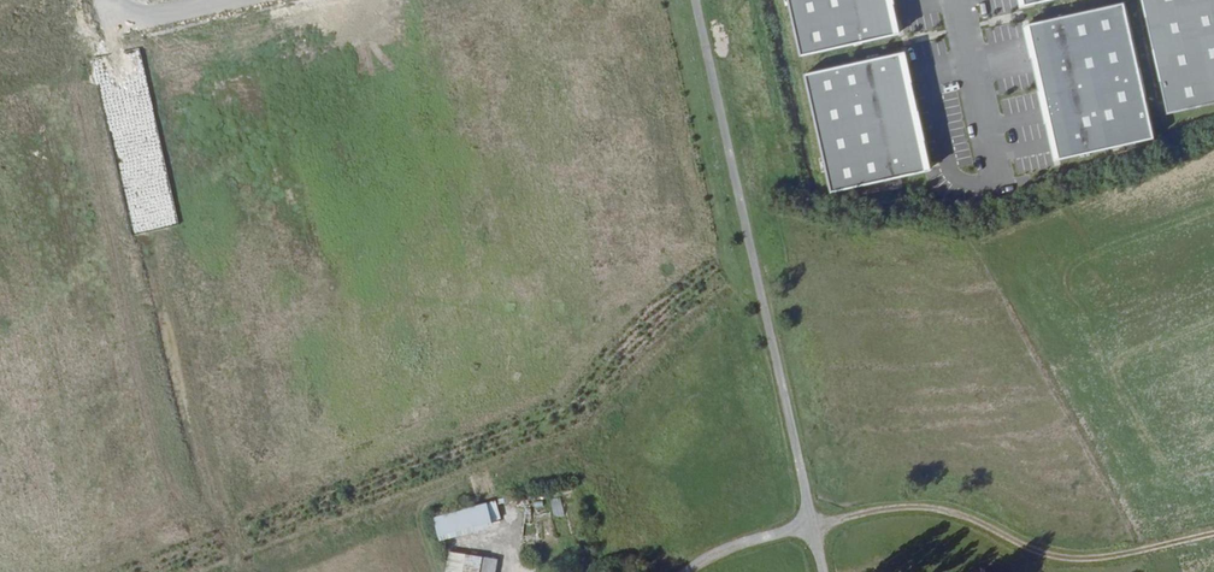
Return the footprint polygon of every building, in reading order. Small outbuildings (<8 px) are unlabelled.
[(801,54),(898,33),(890,0),(789,0),(801,54)] [(1168,111),(1213,101),(1213,0),(1143,0),(1168,111)] [(1125,1),(1028,22),(1058,158),(1155,137),(1125,1)] [(902,51),(805,72),(831,191),(928,169),(902,51)] [(549,499),(552,514),(563,513),(560,497),(549,499)] [(495,501),(431,519),(437,541),(501,524),(495,501)] [(495,567),(472,562),(470,571),(494,571),(495,567)]
